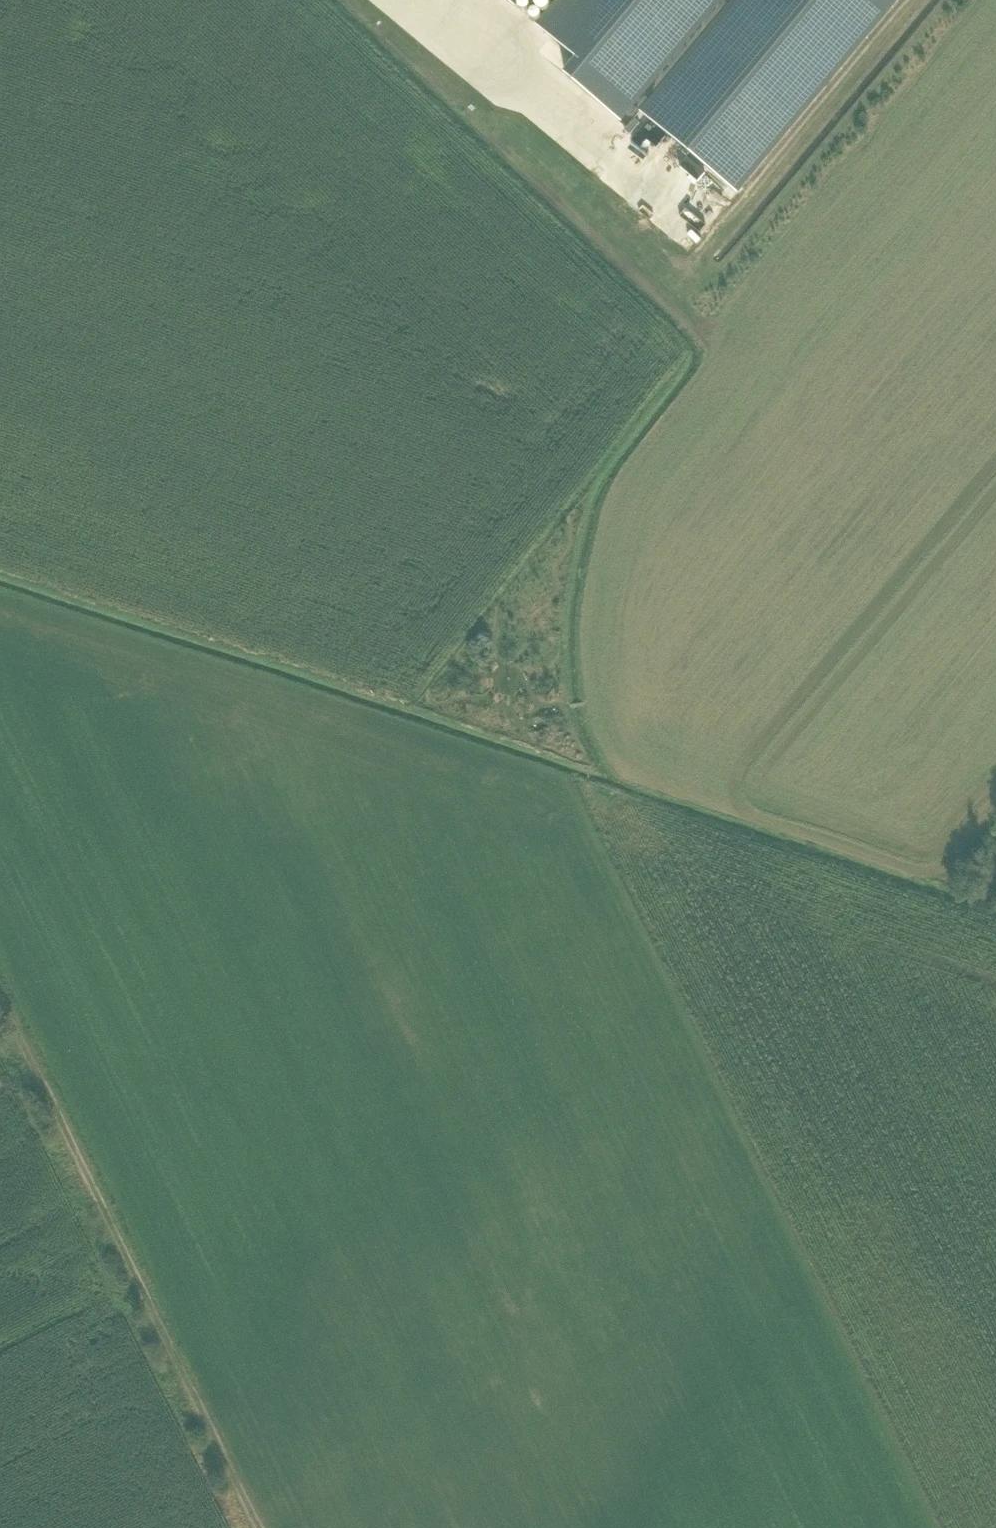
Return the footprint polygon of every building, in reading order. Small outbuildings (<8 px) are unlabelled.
[(537,25),(578,60),(630,103),(618,119),(628,127),(625,130),(630,135),(640,123),(635,119),(641,112),(737,192),(898,0),(557,0),(537,25)]
